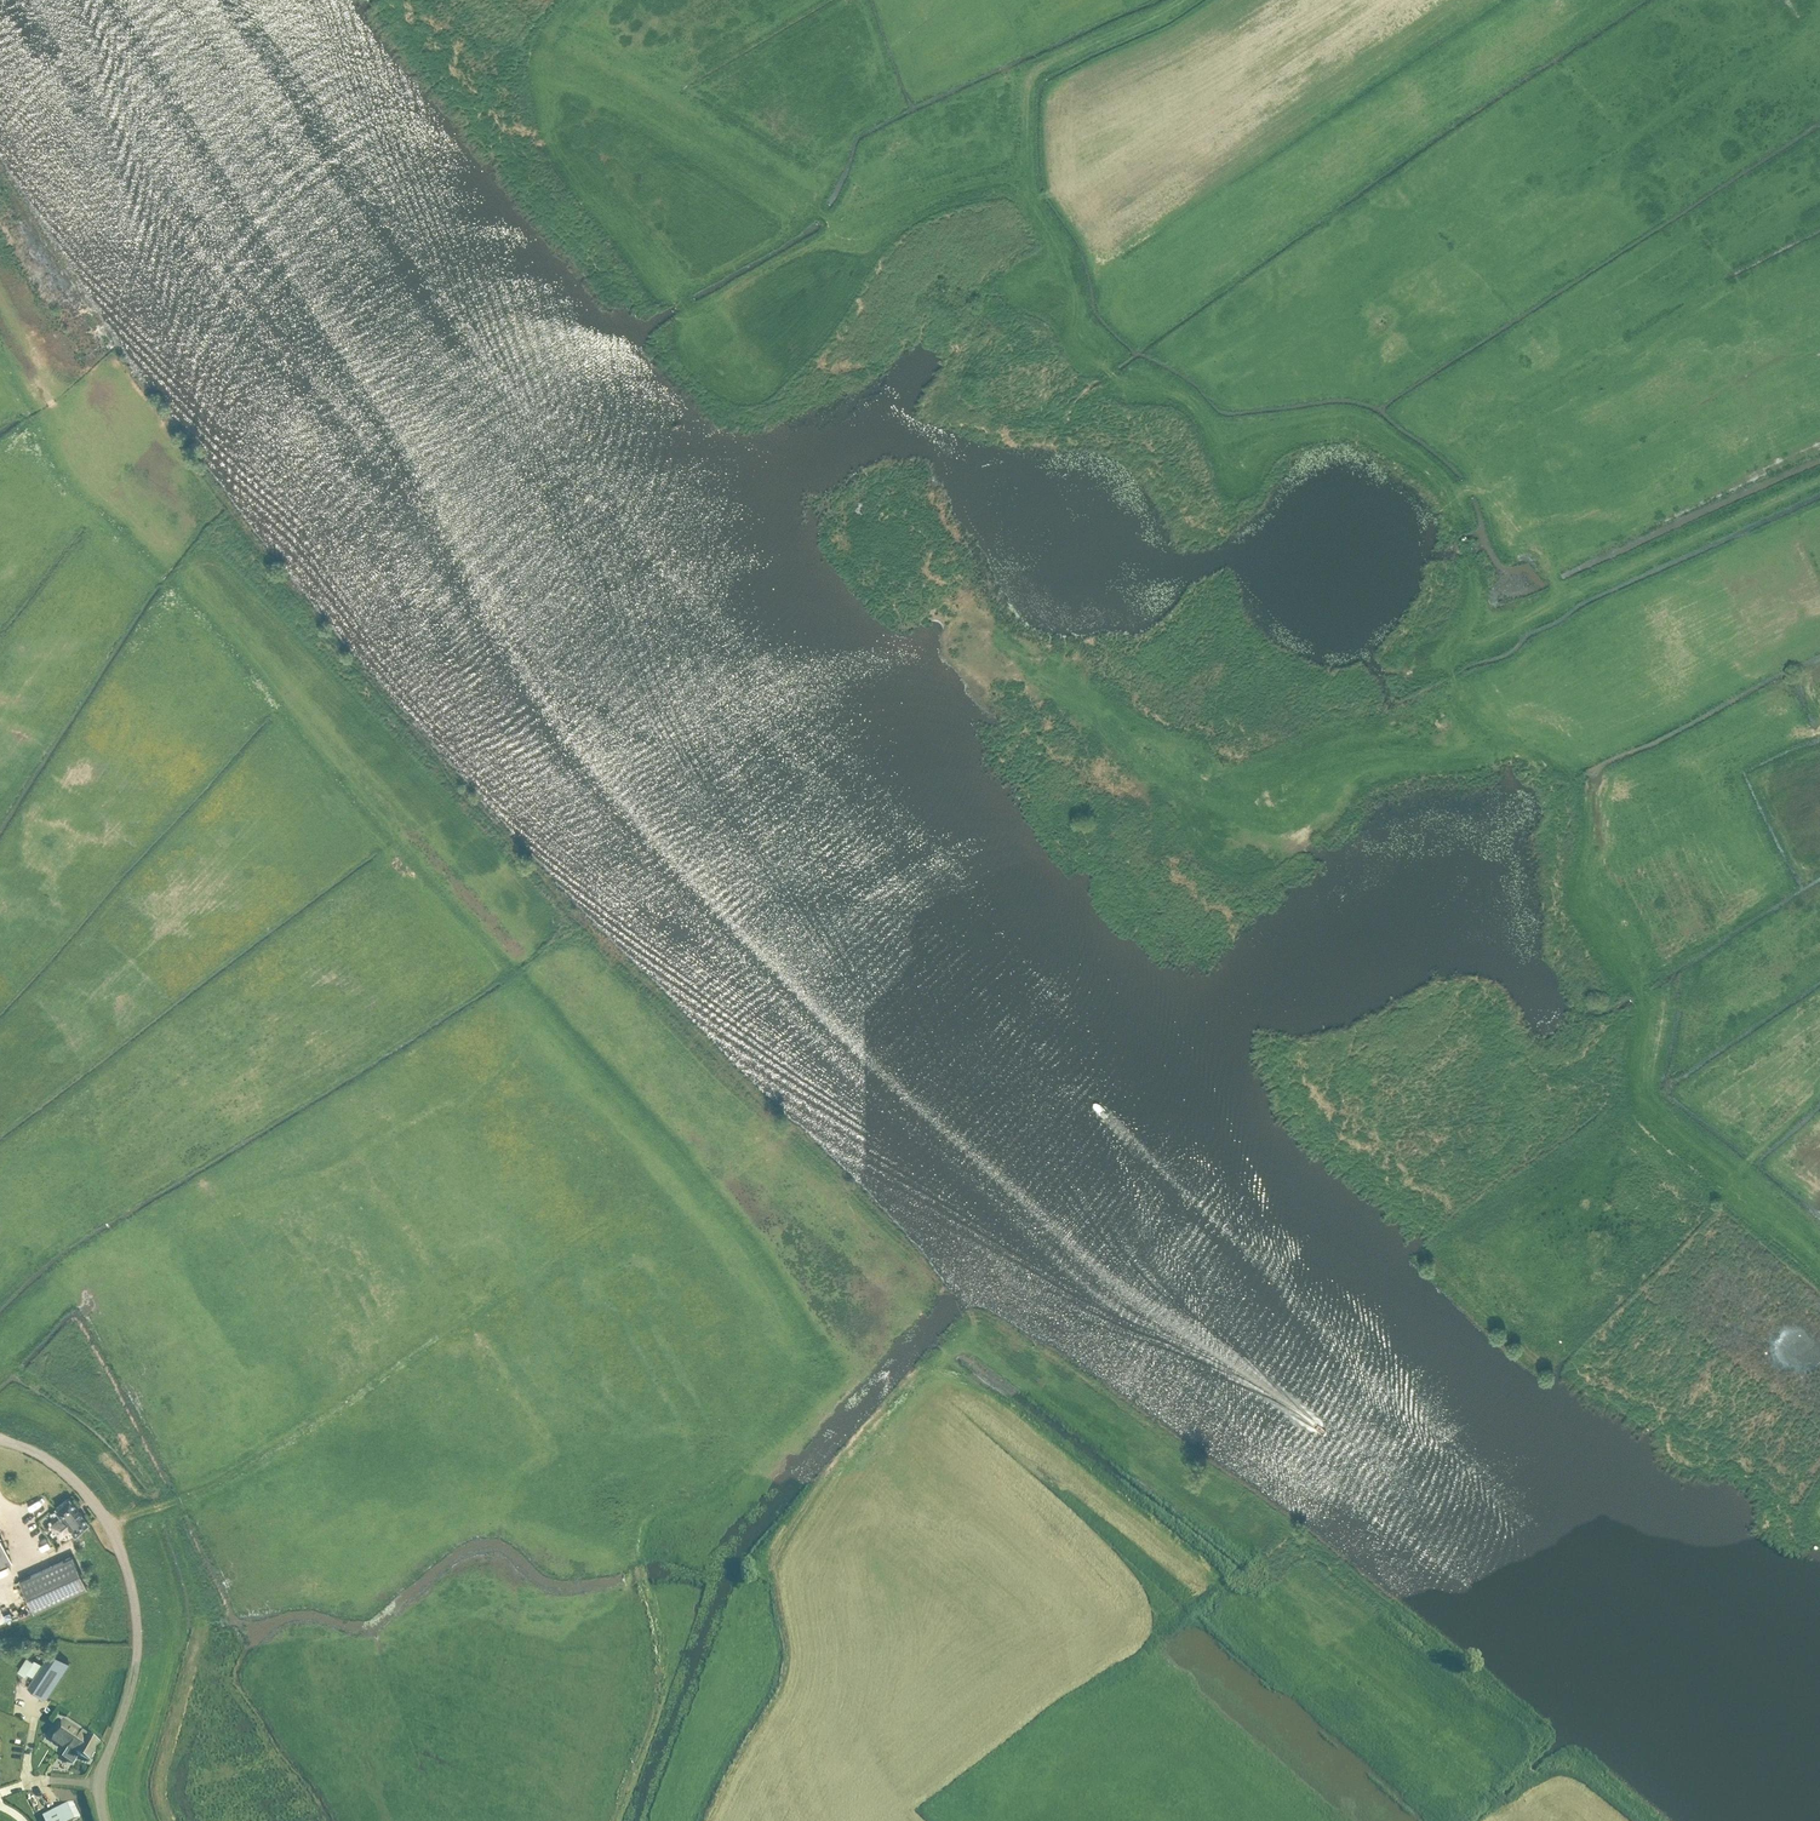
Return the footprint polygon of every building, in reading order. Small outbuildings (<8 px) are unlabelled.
[(76,1507),(69,1497),(55,1507),(60,1514),(51,1522),(59,1533),(69,1525),(74,1532),(88,1522),(80,1512),(81,1512),(77,1507),(76,1507)] [(11,1562),(0,1537),(0,1567),(11,1562)] [(19,1579),(33,1610),(86,1587),(72,1555),(19,1579)] [(14,1585),(18,1595),(23,1593),(19,1582),(14,1585)] [(49,1652),(30,1680),(27,1686),(45,1698),(69,1662),(51,1650),(49,1652)] [(89,1762),(99,1745),(81,1734),(82,1733),(62,1721),(50,1740),(70,1753),(70,1752),(89,1762)] [(4,1765),(2,1775),(18,1778),(20,1767),(4,1765)] [(73,1803),(49,1814),(42,1818),(44,1820),(75,1820),(80,1819),(73,1803)]
